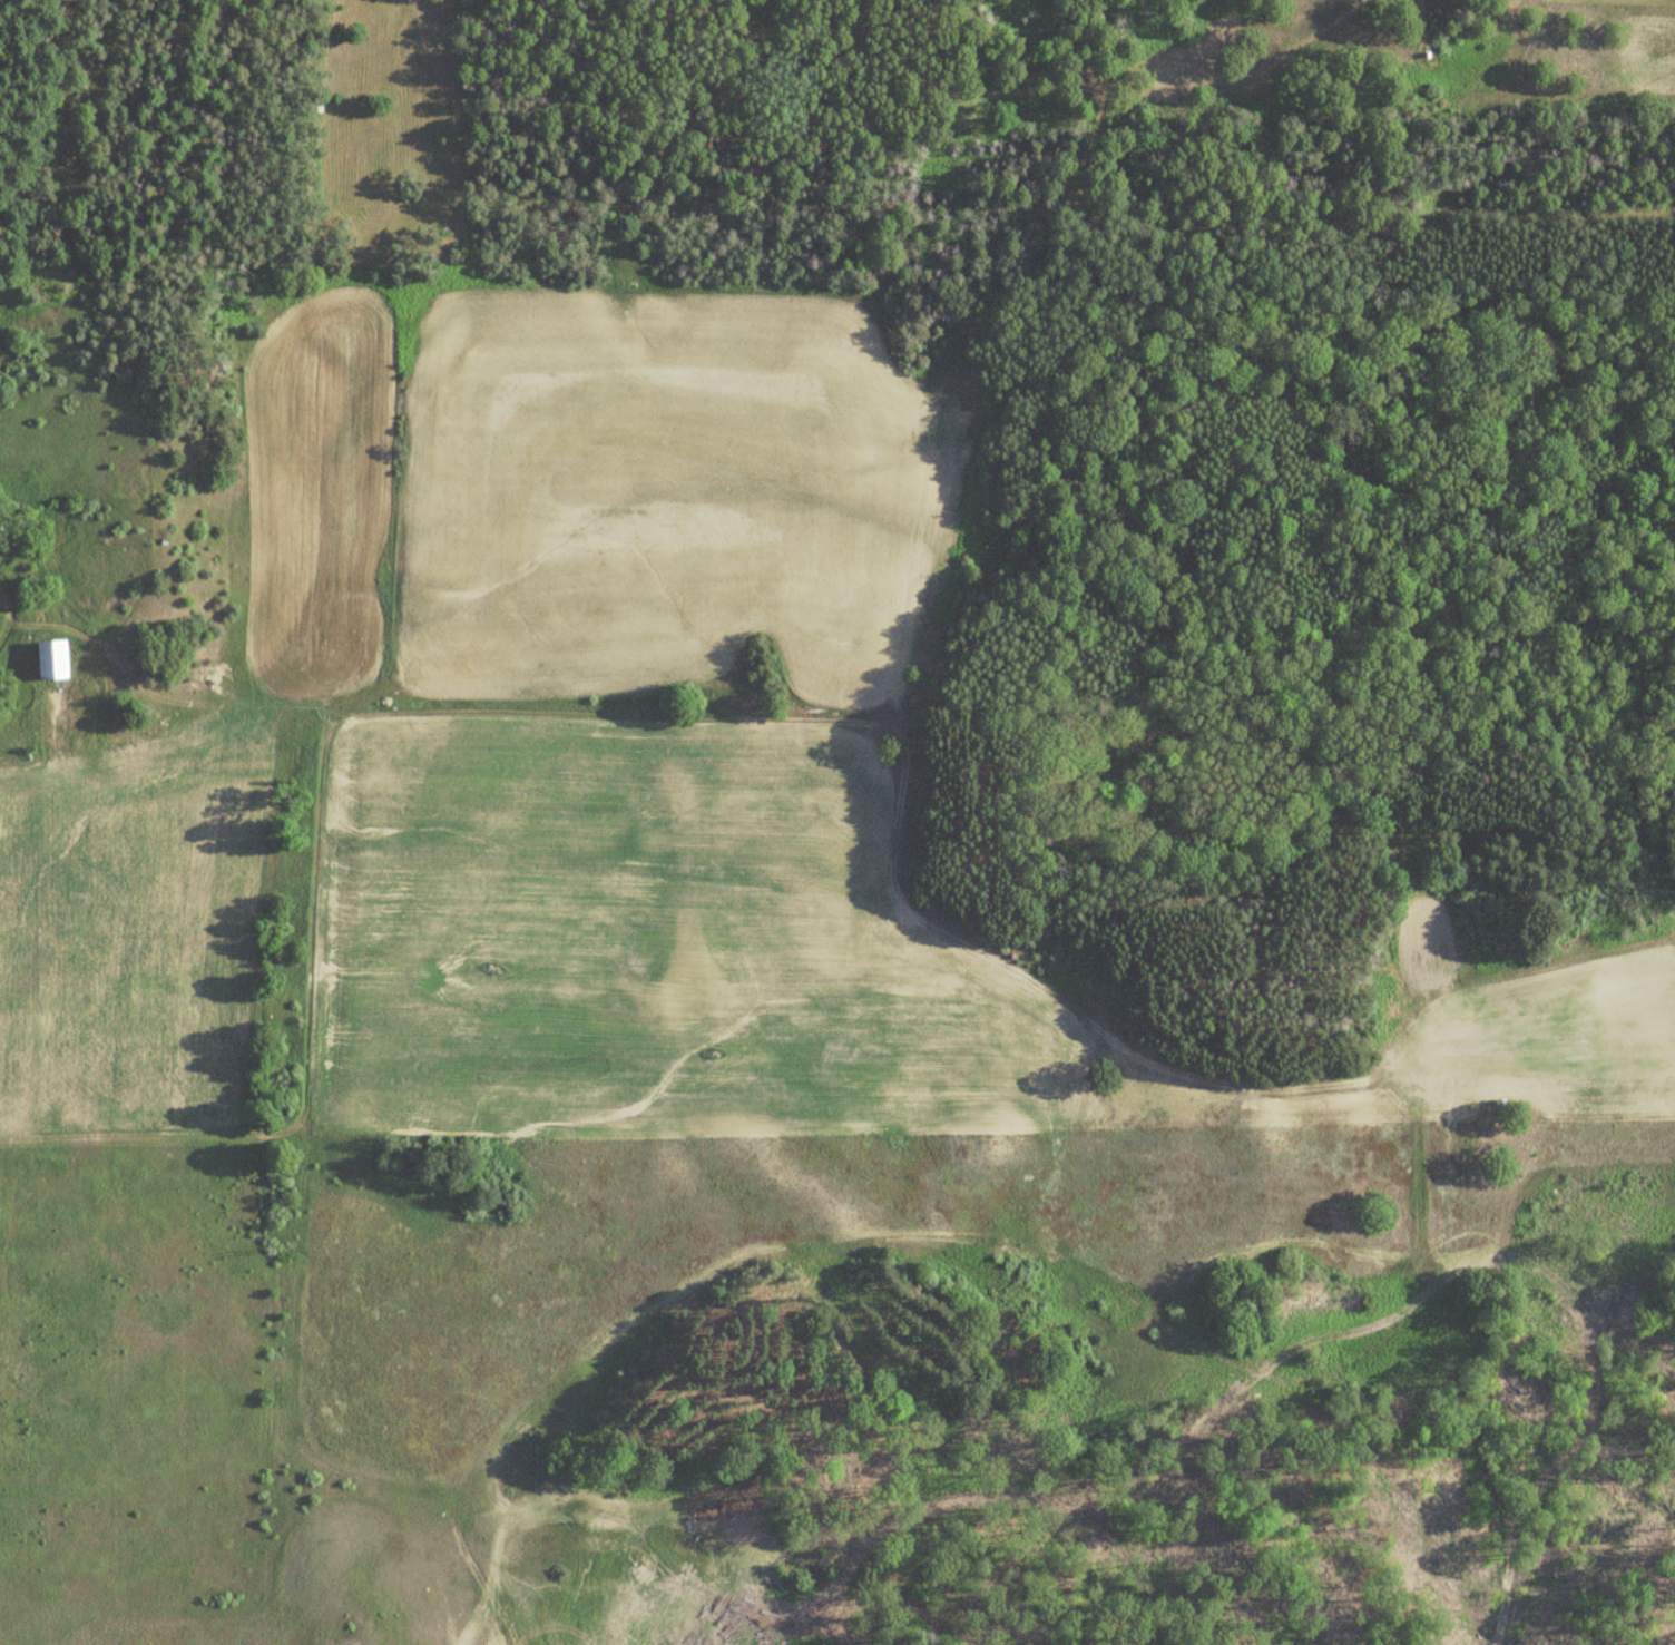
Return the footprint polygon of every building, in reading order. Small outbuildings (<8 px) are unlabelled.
[(58,680),(58,642),(30,642),(30,680),(58,680)]
